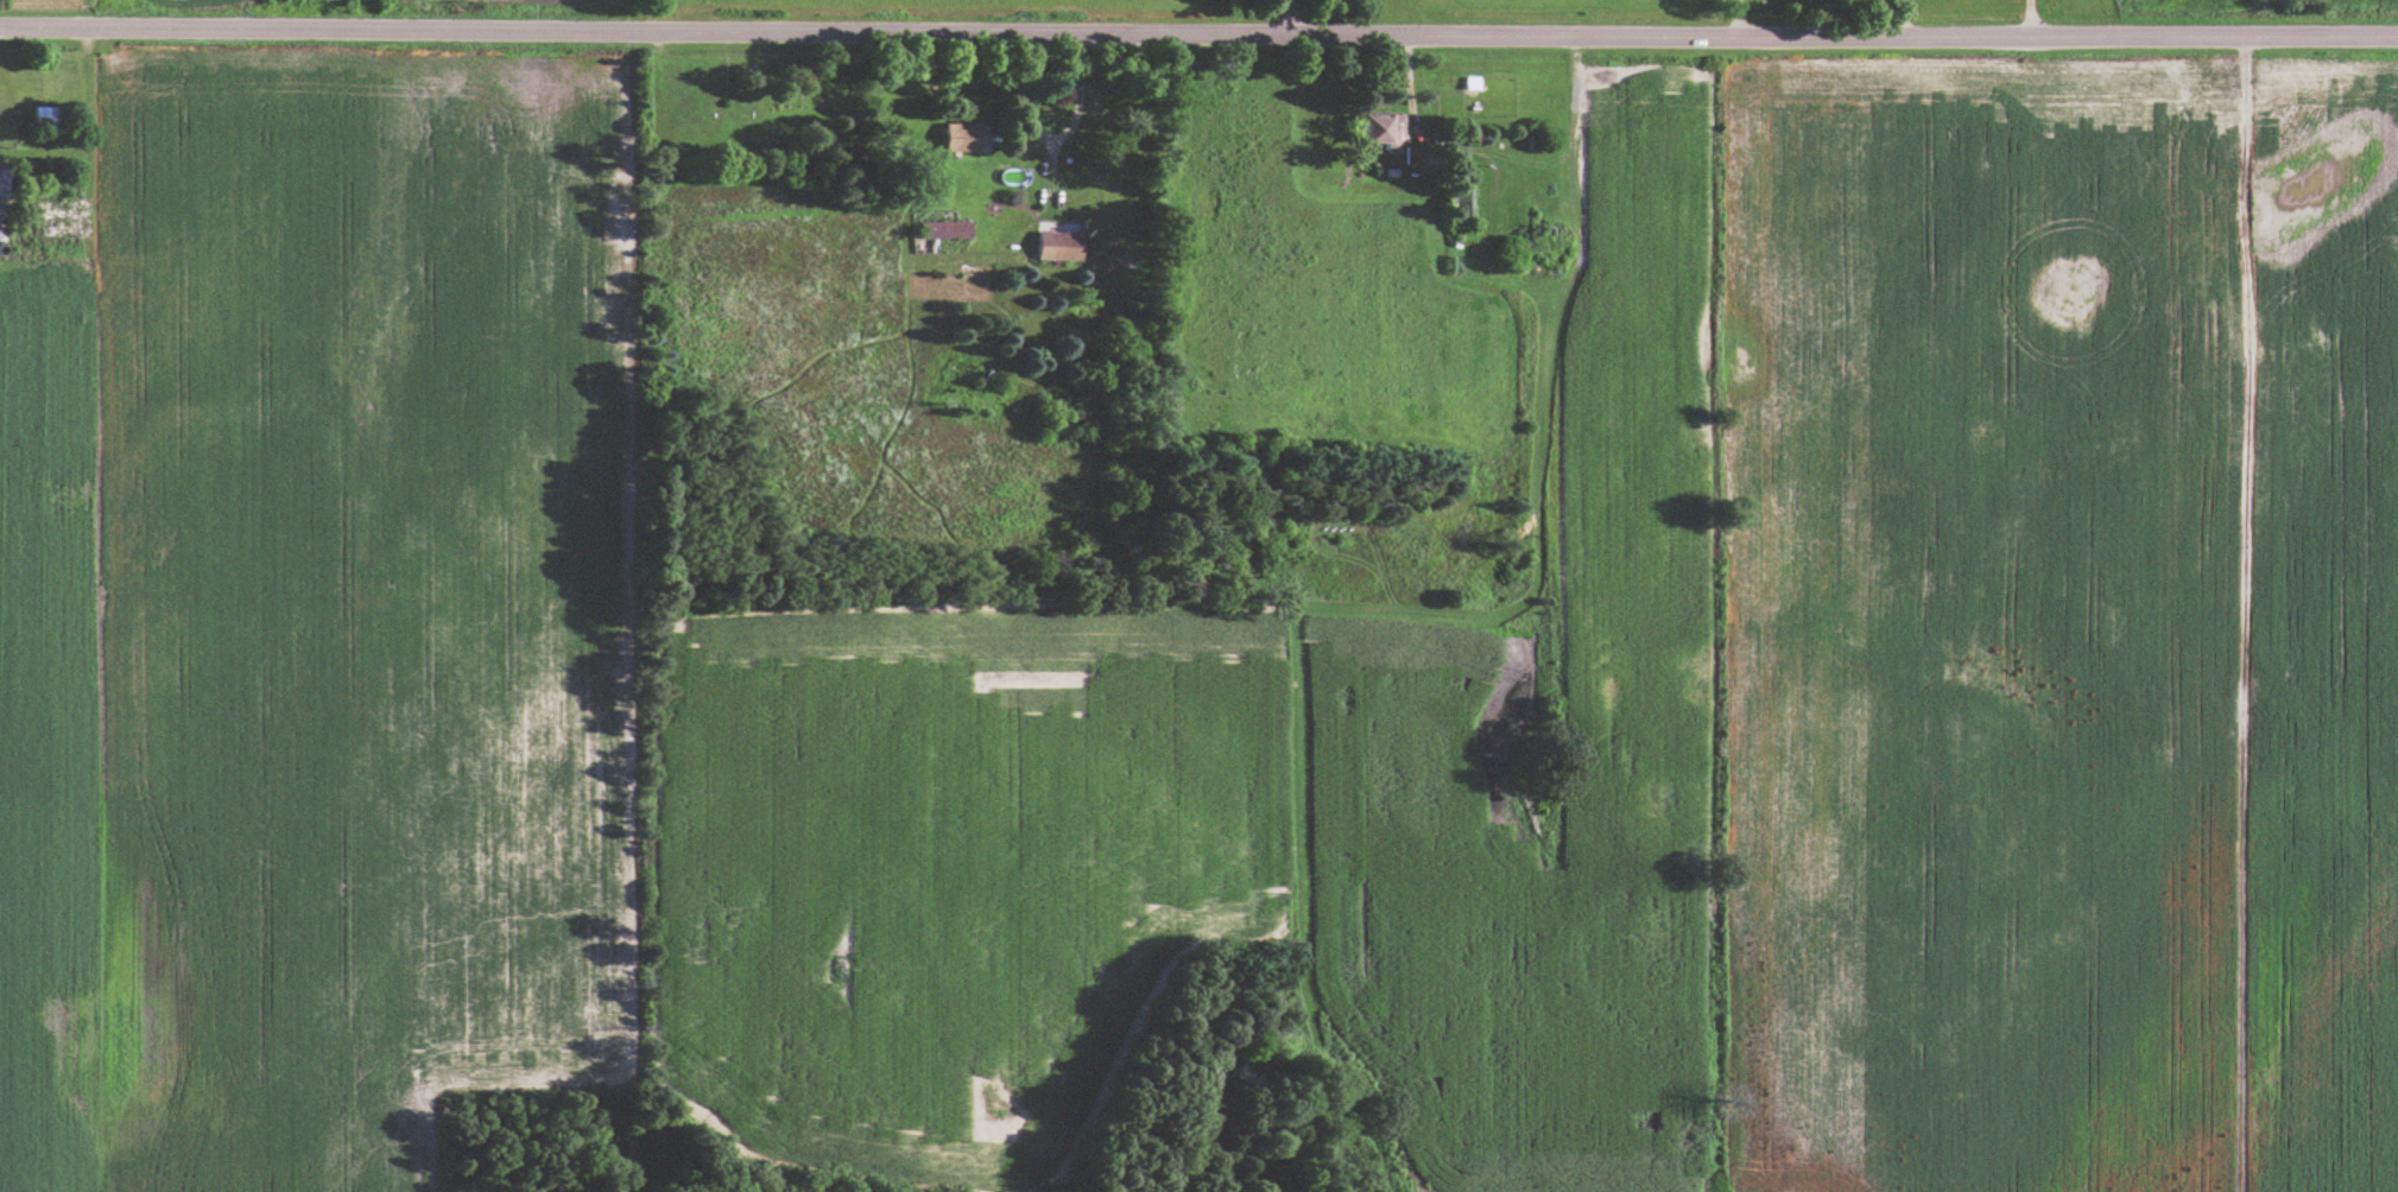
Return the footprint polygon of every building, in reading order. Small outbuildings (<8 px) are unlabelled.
[(59,109),(32,109),(32,132),(59,132),(59,109)] [(1380,147),(1380,156),(1397,156),(1397,117),(1359,117),(1359,147),(1380,147)] [(944,154),(979,154),(979,126),(944,126),(944,154)] [(12,203),(12,170),(0,170),(0,203),(12,203)] [(949,243),(949,226),(920,226),(920,243),(949,243)] [(1080,235),(1037,235),(1037,264),(1080,265),(1080,235)]
